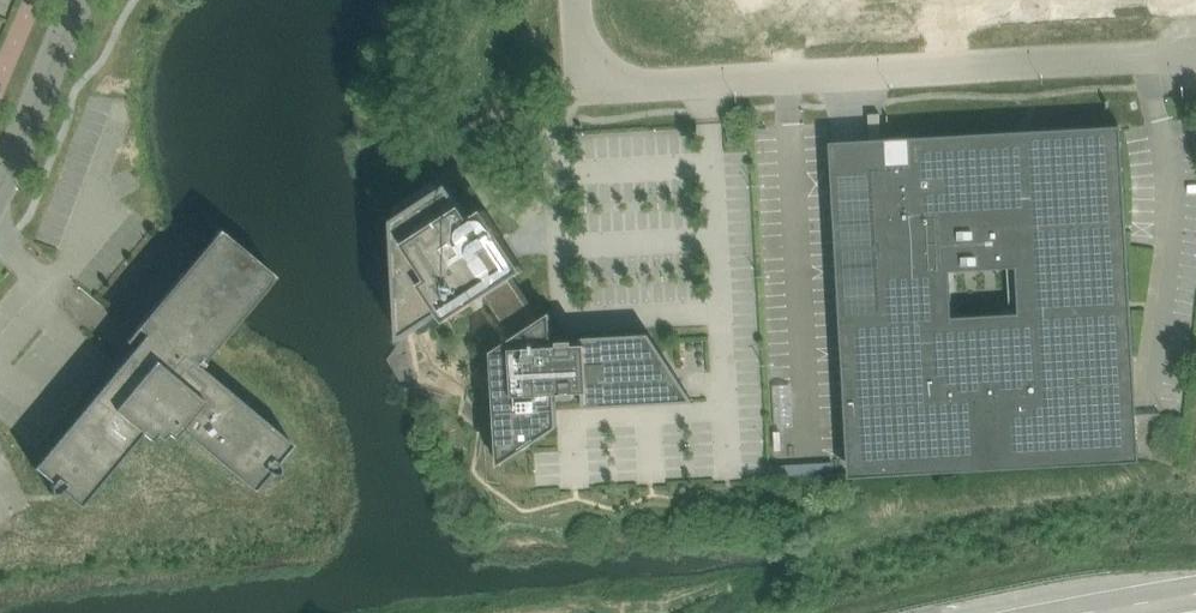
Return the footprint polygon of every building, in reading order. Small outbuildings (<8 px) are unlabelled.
[(755,10),(763,0),(743,0),(755,10)] [(1131,300),(1127,246),(1121,152),(1120,128),(886,141),(834,144),(836,195),(838,219),(840,274),(842,298),(844,343),(844,352),(848,417),(849,441),(850,459),(850,470),(850,472),(851,476),(1141,461),(1135,368),(1131,309),(1131,300)] [(730,144),(742,143),(741,131),(729,131),(730,144)] [(443,313),(448,321),(486,296),(515,277),(526,270),(486,209),(472,218),(450,184),(395,220),(402,340),(443,313)] [(195,372),(276,275),(220,228),(137,328),(138,329),(139,328),(152,339),(142,351),(139,348),(133,355),(281,473),(280,465),(278,463),(293,444),(210,374),(205,380),(195,372)] [(515,277),(486,296),(514,338),(493,351),(499,465),(558,426),(556,394),(562,394),(563,398),(577,397),(577,393),(583,392),(584,408),(695,402),(650,334),(580,338),(581,345),(574,345),(574,341),(560,341),(560,346),(554,346),(552,313),(542,319),(515,277)] [(281,473),(133,355),(128,362),(131,364),(110,389),(104,384),(34,467),(53,483),(51,485),(52,494),(60,493),(62,491),(81,506),(142,432),(151,439),(156,433),(162,439),(168,432),(174,437),(181,429),(254,491),(270,472),(272,474),(281,473)]
